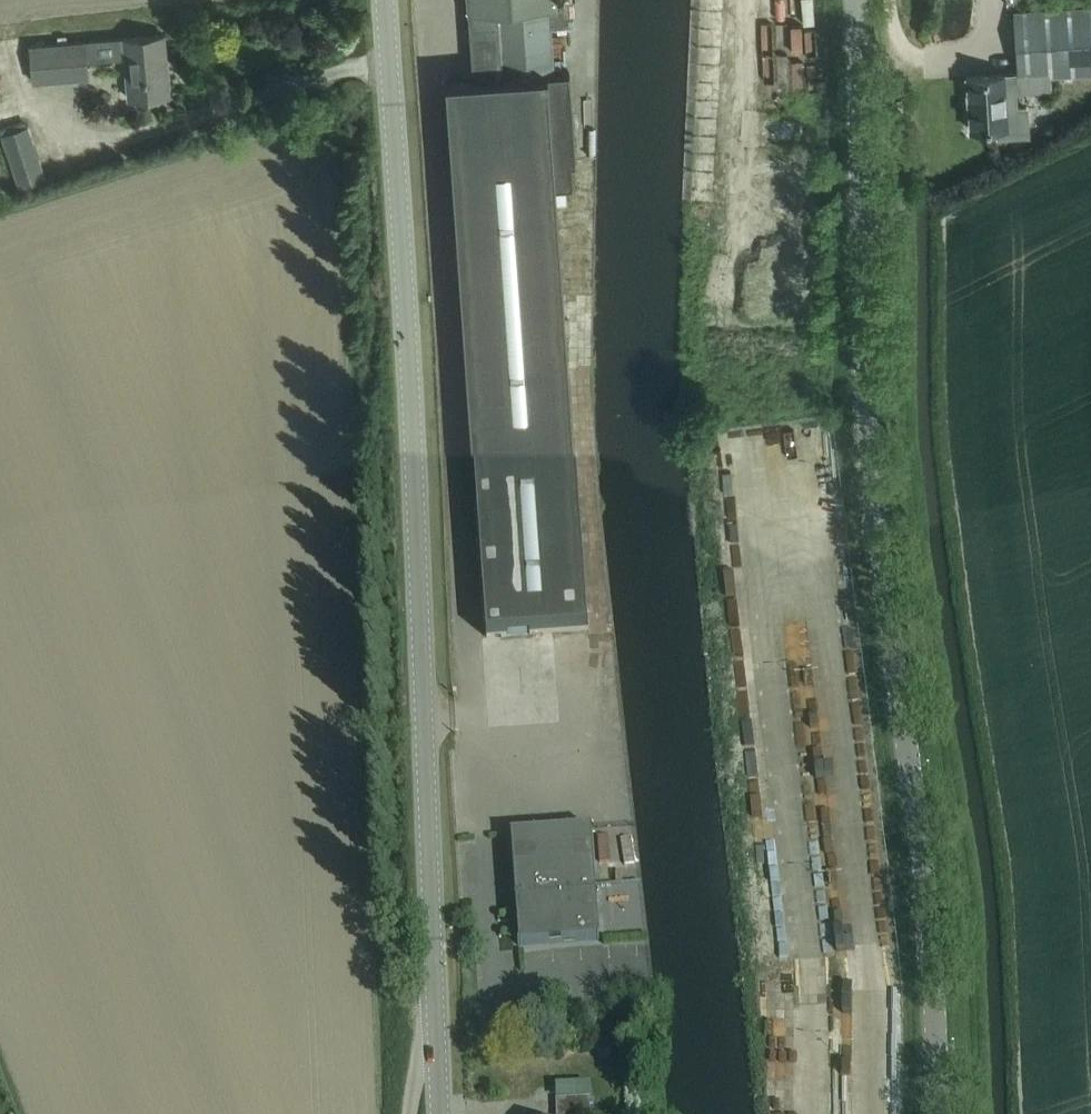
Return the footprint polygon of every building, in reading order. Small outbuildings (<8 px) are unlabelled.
[(473,79),(446,80),(449,125),(568,116),(565,73),(551,74),(547,22),(561,21),(560,1),(554,1),(554,0),(468,0),(473,79)] [(1014,10),(1017,72),(1018,77),(1047,75),(1090,72),(1090,5),(1036,9),(1014,10)] [(129,98),(169,95),(164,34),(142,36),(85,41),(87,60),(125,57),(129,98)] [(88,78),(87,60),(85,41),(29,45),(32,82),(88,78)] [(1014,106),(1013,73),(967,74),(971,130),(997,128),(998,138),(1032,136),(1030,105),(1014,106)] [(568,116),(449,125),(485,637),(485,638),(504,637),(586,631),(555,183),(570,182),(573,182),(572,162),(576,162),(573,116),(568,116)] [(1,133),(18,186),(45,177),(27,125),(1,133)] [(597,644),(575,643),(574,660),(596,661),(597,644)] [(588,829),(533,833),(511,834),(518,945),(596,940),(588,829)] [(573,1078),(609,1076),(608,1060),(573,1062),(573,1078)] [(587,1099),(587,1086),(555,1088),(555,1100),(556,1113),(588,1113),(587,1099)]
